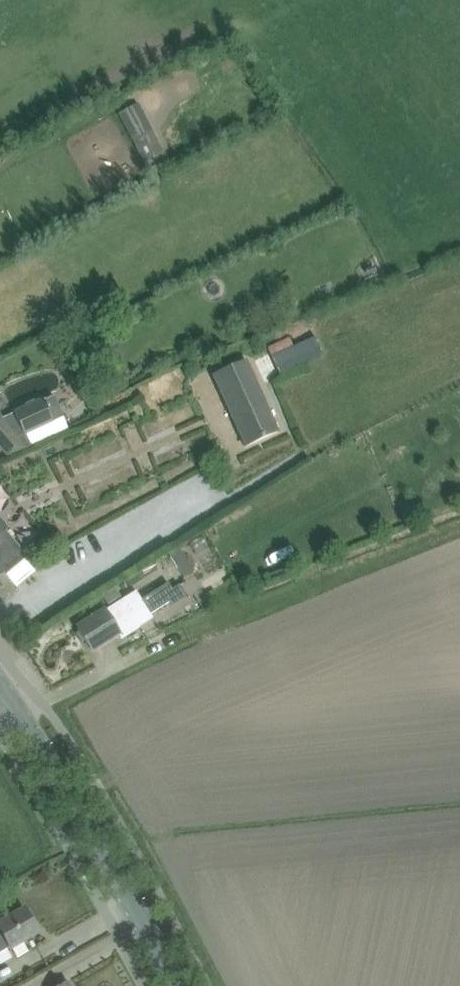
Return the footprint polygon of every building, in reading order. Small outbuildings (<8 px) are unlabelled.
[(164,151),(139,105),(120,115),(145,161),(164,151)] [(209,279),(223,284),(227,270),(213,265),(209,279)] [(281,339),(277,330),(259,338),(268,355),(273,353),(270,346),(274,345),(273,343),(281,339)] [(279,432),(247,359),(212,376),(245,447),(279,432)] [(27,447),(32,445),(27,436),(54,424),(53,422),(64,417),(54,395),(2,418),(0,416),(0,446),(8,456),(27,447)] [(17,562),(26,554),(6,530),(9,528),(0,517),(0,577),(17,562)] [(193,537),(183,541),(192,562),(202,557),(193,537)] [(183,578),(193,572),(180,551),(170,557),(183,578)] [(153,563),(126,580),(130,587),(158,570),(153,563)] [(92,651),(118,634),(121,639),(141,627),(137,620),(148,613),(150,615),(178,598),(168,583),(141,600),(136,591),(77,628),(92,651)] [(38,932),(25,909),(0,924),(0,955),(38,932)]
